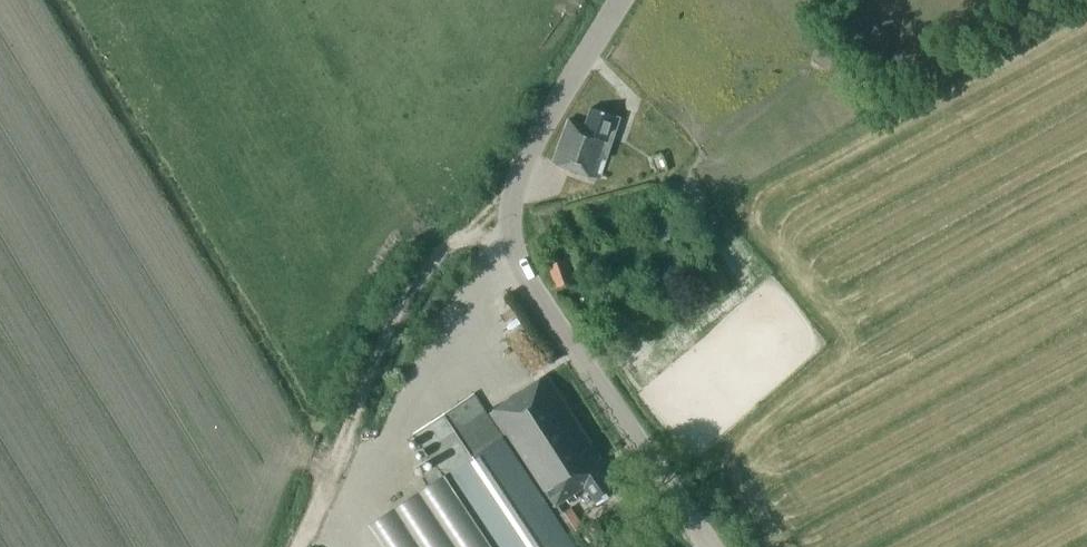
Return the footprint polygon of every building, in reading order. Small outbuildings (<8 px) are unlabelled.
[(568,117),(552,161),(596,177),(612,136),(613,136),(620,117),(589,105),(583,123),(568,117)] [(565,260),(546,266),(554,290),(573,283),(565,260)] [(492,408),(553,503),(587,481),(599,499),(618,488),(599,459),(604,455),(549,370),(492,408)] [(370,525),(385,546),(575,546),(473,393),(414,432),(437,467),(424,476),(430,485),(370,525)] [(571,507),(558,515),(571,535),(584,527),(571,507)]
